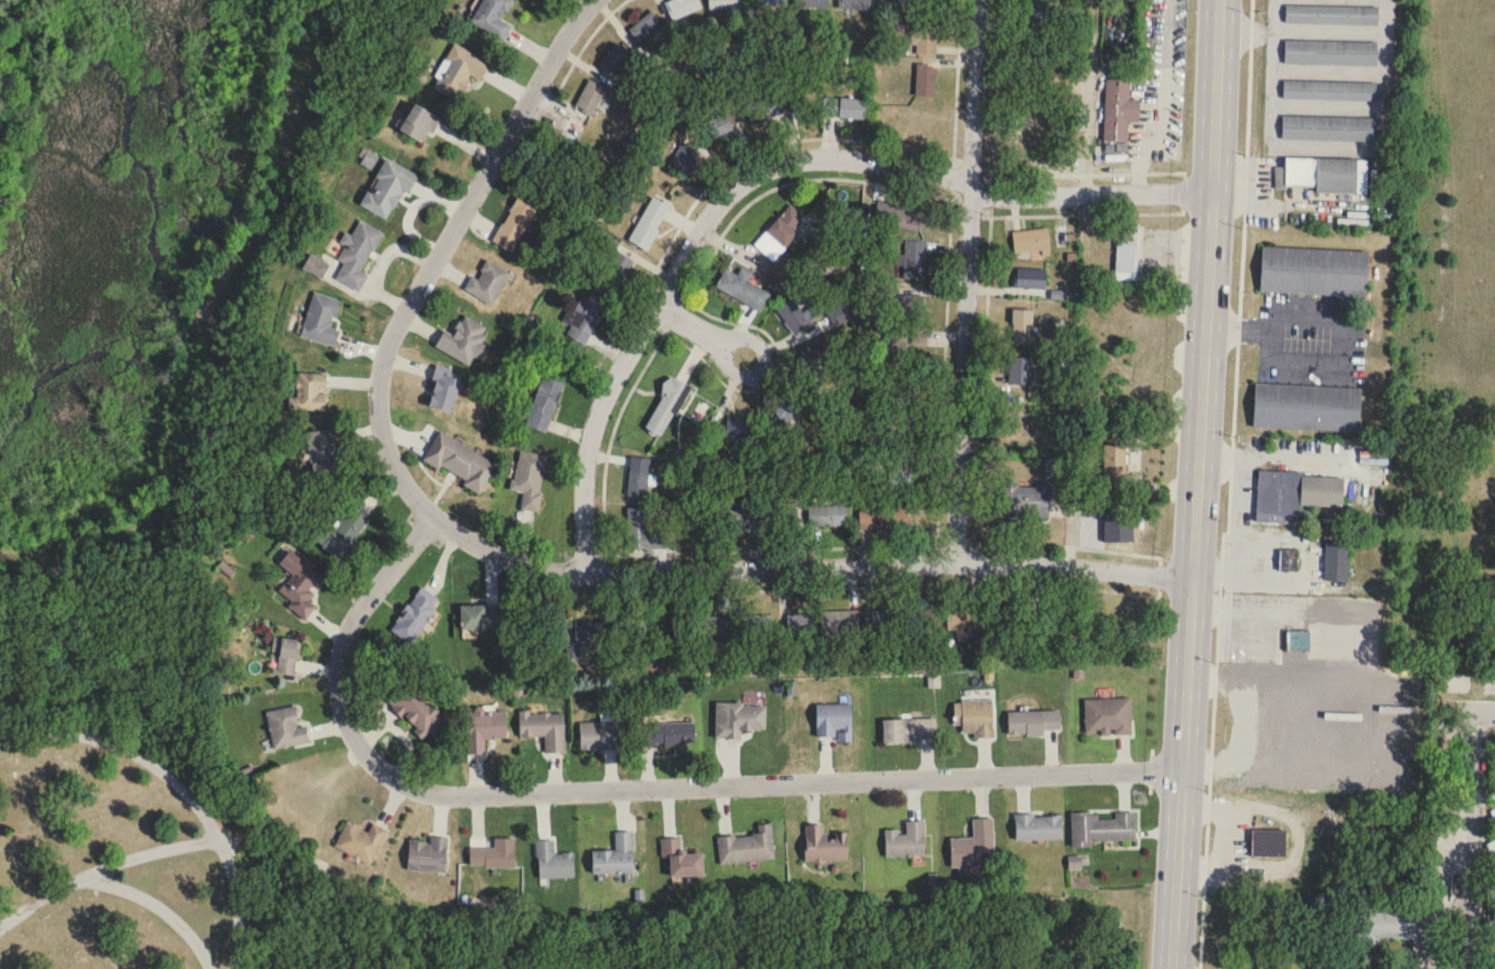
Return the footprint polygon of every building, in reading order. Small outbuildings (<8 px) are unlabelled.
[(502,20),(512,0),(478,0),(467,22),(504,41),(512,25),(502,20)] [(698,0),(671,0),(665,2),(672,20),(701,9),(698,0)] [(743,0),(708,0),(708,9),(743,9),(743,0)] [(795,9),(830,9),(830,0),(795,0),(795,9)] [(836,6),(836,0),(868,0),(868,8),(836,6)] [(935,0),(894,0),(894,13),(935,13),(935,0)] [(1284,20),(1285,0),(1377,0),(1377,23),(1284,20)] [(1023,26),(1042,26),(1042,5),(1023,5),(1023,26)] [(630,28),(642,45),(665,28),(652,11),(630,28)] [(937,57),(937,24),(911,24),(911,52),(916,52),(916,57),(937,57)] [(1283,37),(1376,39),(1375,63),(1283,60),(1283,37)] [(597,68),(613,78),(630,52),(615,41),(597,68)] [(490,63),(453,44),(430,87),(456,101),(469,76),(480,82),(490,63)] [(673,86),(685,75),(673,63),(661,74),(673,86)] [(935,97),(935,66),(917,66),(917,97),(935,97)] [(1282,77),(1374,80),(1374,98),(1281,96),(1282,77)] [(574,107),(592,116),(607,89),(589,80),(574,107)] [(1103,143),(1127,144),(1128,122),(1139,123),(1140,102),(1128,101),(1129,82),(1107,81),(1103,143)] [(750,122),(793,113),(789,94),(746,103),(750,122)] [(823,119),(865,120),(866,100),(824,99),(823,119)] [(439,116),(411,105),(400,133),(428,144),(439,116)] [(1281,113),(1374,115),(1373,139),(1281,136),(1281,113)] [(702,124),(710,146),(734,138),(726,115),(702,124)] [(585,126),(568,118),(561,134),(577,142),(585,126)] [(701,153),(682,142),(668,169),(687,179),(701,153)] [(387,220),(401,191),(408,194),(417,175),(384,159),(361,207),(387,220)] [(1316,194),(1367,195),(1368,161),(1286,159),(1286,170),(1276,169),(1276,188),(1316,189),(1316,194)] [(512,253),(539,204),(519,194),(493,242),(512,253)] [(648,251),(669,205),(651,197),(630,242),(648,251)] [(884,226),(919,234),(924,213),(889,204),(884,226)] [(754,247),(773,263),(808,221),(790,206),(754,247)] [(362,273),(382,233),(360,221),(352,237),(348,235),(336,260),(344,264),(336,280),(359,292),(367,276),(362,273)] [(1138,283),(1138,225),(1116,225),(1116,283),(1138,283)] [(1014,255),(1050,253),(1049,231),(1013,232),(1014,255)] [(904,282),(926,282),(926,242),(904,242),(904,282)] [(1261,244),(1366,249),(1364,294),(1258,288),(1261,244)] [(471,277),(464,292),(492,306),(509,273),(486,261),(476,279),(471,277)] [(761,313),(770,296),(748,284),(753,276),(742,270),(738,277),(726,270),(715,290),(761,313)] [(1047,271),(1016,271),(1015,289),(1046,290),(1047,271)] [(613,296),(594,286),(585,302),(582,301),(563,334),(586,347),(613,296)] [(335,347),(339,330),(332,329),(339,300),(313,293),(301,338),(335,347)] [(901,321),(924,321),(924,297),(901,297),(901,321)] [(776,315),(797,336),(812,321),(791,300),(776,315)] [(1033,348),(1033,311),(1012,311),(1012,348),(1033,348)] [(435,347),(469,367),(490,330),(464,316),(453,336),(443,331),(435,347)] [(1031,359),(1010,359),(1010,387),(1031,387),(1031,359)] [(450,412),(460,380),(449,377),(451,371),(438,367),(426,405),(450,412)] [(543,371),(564,379),(546,429),(525,422),(543,371)] [(918,372),(896,372),(896,402),(918,402),(918,372)] [(327,374),(296,373),(294,409),(326,410),(327,374)] [(687,388),(669,379),(645,428),(663,438),(687,388)] [(1254,380),(1360,386),(1358,430),(1252,425),(1254,380)] [(773,409),(784,425),(806,411),(795,395),(773,409)] [(726,440),(756,440),(756,420),(726,420),(726,440)] [(308,431),(313,483),(338,481),(333,429),(308,431)] [(482,493),(498,463),(438,431),(422,461),(482,493)] [(1103,494),(1127,494),(1127,445),(1103,445),(1103,494)] [(512,490),(524,492),(520,509),(537,512),(548,456),(520,451),(512,490)] [(912,491),(912,454),(890,454),(890,491),(912,491)] [(628,496),(649,497),(649,457),(636,457),(636,469),(629,469),(628,496)] [(1066,458),(1044,458),(1044,479),(1066,479),(1066,458)] [(1302,505),(1343,507),(1344,476),(1259,472),(1257,522),(1290,523),(1291,514),(1301,514),(1302,505)] [(1003,517),(1049,518),(1050,483),(1004,482),(1003,517)] [(847,525),(847,506),(809,506),(809,525),(847,525)] [(332,532),(324,526),(313,539),(339,559),(369,520),(352,507),(332,532)] [(669,549),(669,531),(647,531),(647,507),(627,507),(627,549),(669,549)] [(798,529),(798,508),(772,508),(772,529),(798,529)] [(912,508),(858,508),(858,529),(912,529),(912,508)] [(764,529),(764,509),(729,509),(729,529),(764,529)] [(1133,543),(1133,513),(1105,513),(1105,543),(1133,543)] [(1325,542),(1325,580),(1349,580),(1349,542),(1325,542)] [(307,620),(316,607),(308,601),(325,577),(289,550),(279,564),(293,575),(277,597),(307,620)] [(391,631),(412,645),(441,601),(420,587),(391,631)] [(943,605),(971,604),(972,626),(944,627),(943,605)] [(989,605),(1018,604),(1019,623),(989,624),(989,605)] [(908,606),(936,605),(937,627),(909,628),(908,606)] [(461,606),(461,630),(503,630),(503,606),(461,606)] [(869,608),(897,607),(898,628),(870,629),(869,608)] [(818,609),(856,608),(857,631),(819,632),(818,609)] [(1040,608),(1069,608),(1068,628),(1039,627),(1040,608)] [(785,612),(812,611),(812,630),(785,631),(785,612)] [(740,613),(769,612),(770,632),(741,633),(740,613)] [(692,614),(729,613),(730,634),(693,636),(692,614)] [(573,619),(602,618),(603,638),(574,639),(573,619)] [(1287,653),(1311,653),(1311,631),(1287,631),(1287,653)] [(297,675),(301,640),(273,637),(271,654),(279,655),(276,672),(297,675)] [(447,723),(413,685),(405,692),(401,688),(387,700),(426,742),(447,723)] [(1082,697),(1128,695),(1130,731),(1099,733),(1099,727),(1094,727),(1094,731),(1083,731),(1082,697)] [(960,698),(990,697),(991,735),(972,736),(972,730),(960,731),(960,722),(952,722),(952,700),(960,700),(960,698)] [(814,702),(849,701),(850,739),(836,739),(836,726),(833,726),(833,734),(815,734),(814,702)] [(741,730),(765,731),(766,704),(715,703),(715,738),(741,739),(741,730)] [(273,749),(309,744),(306,724),(298,725),(296,707),(268,712),(273,749)] [(1005,709),(1058,707),(1059,727),(1042,727),(1042,733),(1025,734),(1025,731),(1006,731),(1005,709)] [(467,754),(485,754),(485,740),(506,740),(505,712),(466,712),(467,754)] [(565,753),(564,713),(519,713),(520,737),(545,737),(545,753),(565,753)] [(880,717),(934,715),(934,735),(918,736),(918,739),(881,740),(880,717)] [(581,750),(618,750),(618,723),(581,723),(581,750)] [(642,746),(695,746),(695,723),(641,723),(642,746)] [(1013,812),(1014,837),(1060,836),(1060,812),(1042,812),(1042,814),(1039,814),(1040,815),(1031,815),(1031,812),(1013,812)] [(1072,813),(1072,844),(1135,843),(1135,812),(1115,813),(1115,820),(1098,820),(1098,812),(1072,813)] [(993,818),(973,819),(973,838),(950,839),(951,868),(959,868),(959,875),(970,875),(970,867),(979,867),(978,854),(994,854),(993,818)] [(373,824),(369,832),(347,822),(334,849),(371,866),(388,831),(373,824)] [(906,822),(906,832),(885,832),(885,858),(924,858),(924,822),(906,822)] [(720,865),(775,860),(772,824),(758,825),(759,835),(718,838),(720,865)] [(805,862),(847,862),(847,834),(824,834),(824,825),(805,825),(805,862)] [(1286,831),(1253,831),(1253,858),(1286,858),(1286,831)] [(633,833),(616,833),(616,851),(592,851),(592,874),(633,873),(633,833)] [(448,839),(431,837),(430,842),(410,841),(408,870),(445,873),(448,839)] [(515,839),(495,839),(495,849),(470,849),(470,869),(515,869),(515,839)] [(703,876),(703,853),(683,854),(683,839),(662,839),(662,858),(670,858),(670,877),(703,876)] [(574,879),(574,854),(555,855),(555,841),(537,842),(538,879),(574,879)] [(1359,911),(1358,940),(1419,941),(1420,912),(1359,911)] [(1490,928),(1494,926),(1494,917),(1487,920),(1490,928)]
